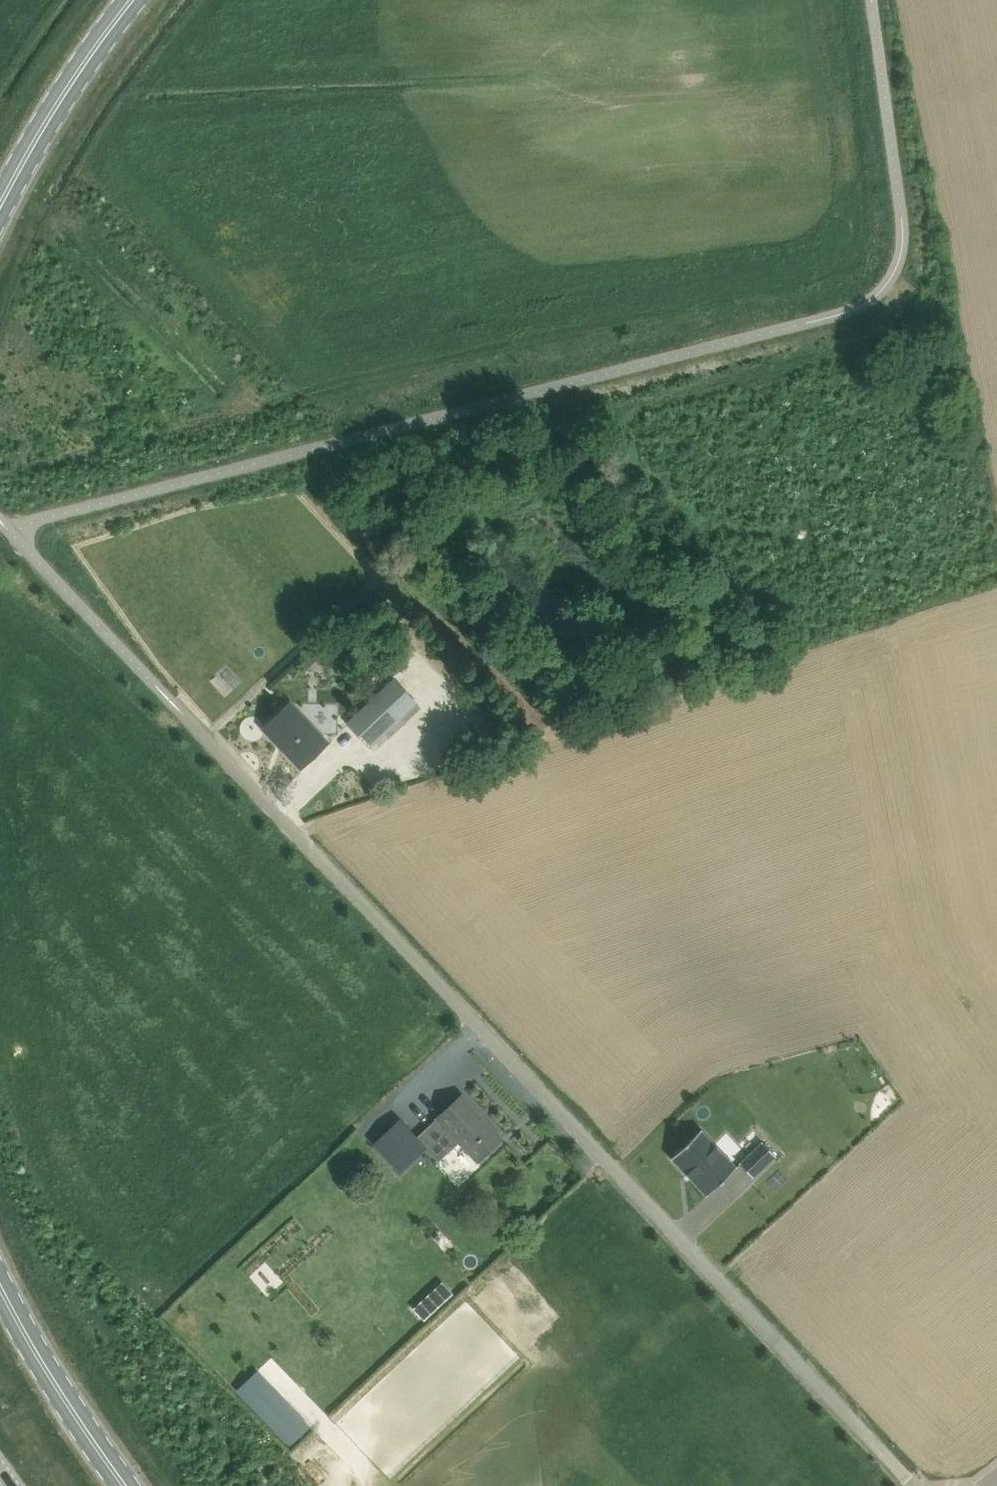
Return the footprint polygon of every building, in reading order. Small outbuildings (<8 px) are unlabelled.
[(324,651),(314,643),(305,651),(304,671),(323,671),(324,651)] [(397,678),(349,723),(370,745),(418,701),(397,678)] [(302,767),(329,743),(290,702),(263,727),(279,743),(280,742),(284,746),(283,747),(302,767)] [(457,1138),(478,1160),(503,1138),(503,1137),(500,1139),(484,1122),(486,1120),(462,1094),(437,1117),(417,1135),(400,1117),(373,1142),(398,1170),(399,1171),(406,1165),(427,1146),(437,1158),(457,1138)] [(737,1167),(701,1129),(672,1157),(707,1194),(737,1167)] [(763,1141),(740,1163),(753,1176),(776,1155),(763,1141)] [(426,1296),(437,1308),(454,1292),(443,1280),(426,1296)] [(258,1370),(238,1390),(290,1445),(311,1425),(258,1370)]
